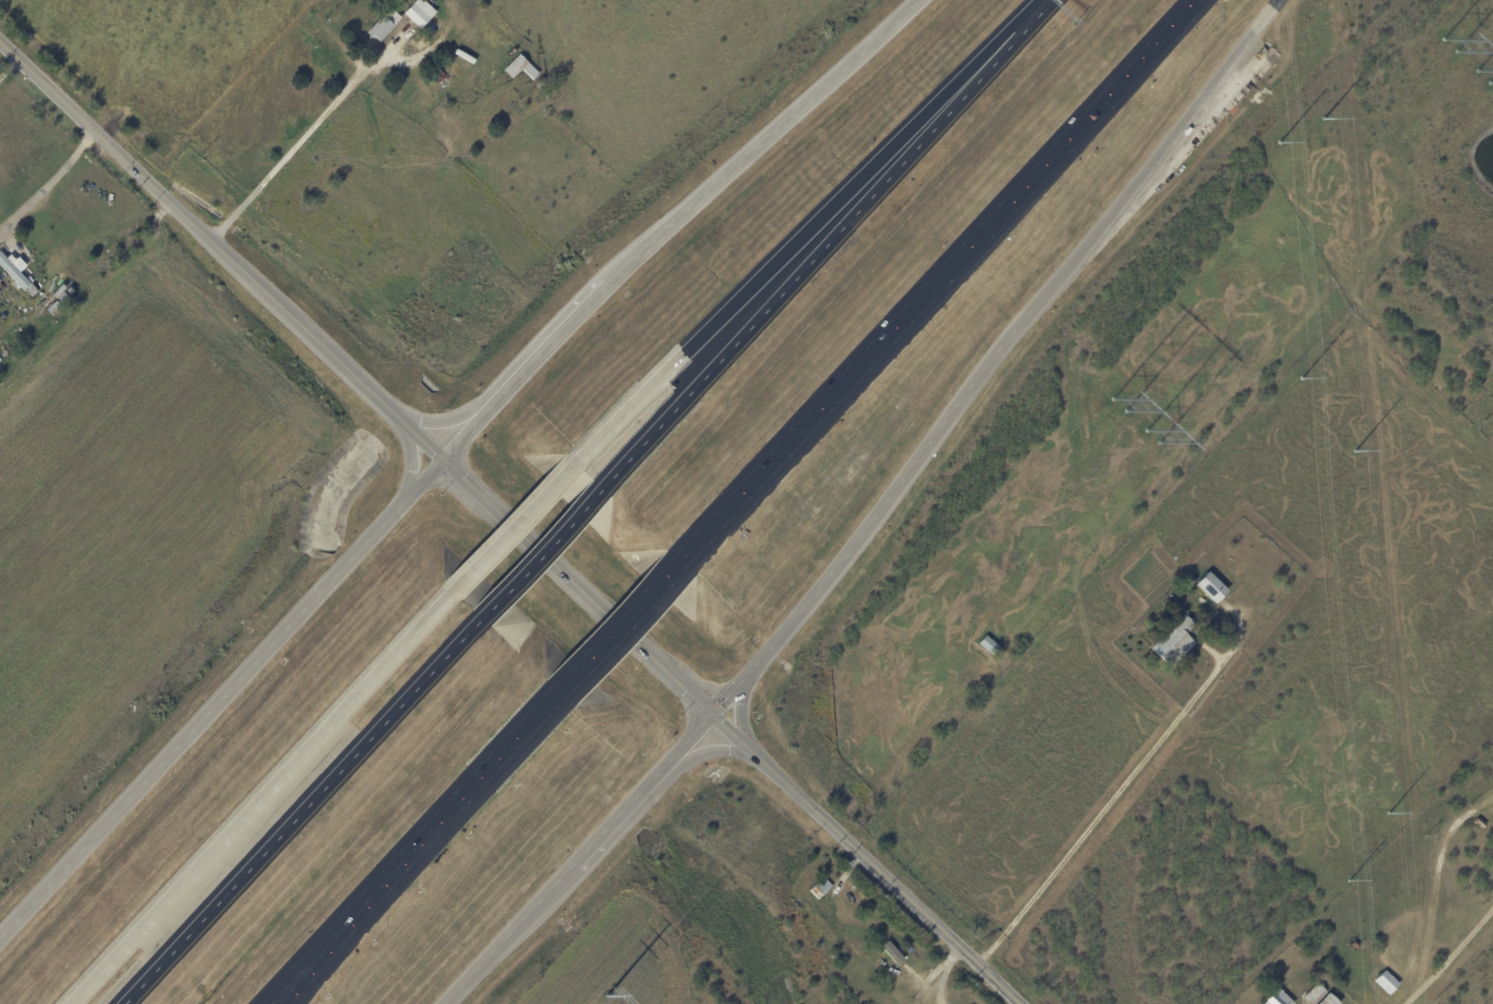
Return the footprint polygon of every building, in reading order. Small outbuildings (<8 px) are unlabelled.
[(404,14),(417,0),(423,0),(437,13),(436,14),(421,30),(404,14)] [(401,19),(394,26),(395,27),(380,43),(375,38),(374,40),(367,34),(383,16),(384,16),(391,8),(402,18),(401,19)] [(507,73),(504,71),(520,55),(540,74),(533,81),(522,70),(513,80),(507,73)] [(439,85),(432,79),(441,70),(447,76),(439,85)] [(536,85),(543,77),(549,82),(542,90),(536,85)] [(520,104),(533,112),(529,118),(517,110),(520,104)] [(25,290),(0,264),(0,251),(7,258),(10,255),(15,260),(19,257),(28,266),(20,273),(31,284),(25,290)] [(1226,595),(1217,604),(1198,584),(1211,571),(1230,591),(1226,595)] [(1193,630),(1188,635),(1196,643),(1173,668),(1152,648),(1162,639),(1158,635),(1169,624),(1173,628),(1185,614),(1197,625),(1193,630)] [(987,635),(1001,648),(993,656),(980,644),(987,635)] [(1480,818),(1487,825),(1483,829),(1476,823),(1480,818)] [(834,887),(820,900),(811,891),(825,878),(834,887)] [(1390,919),(1394,927),(1389,929),(1386,921),(1390,919)] [(906,960),(899,966),(882,947),(889,941),(906,960)] [(1355,942),(1360,946),(1357,951),(1352,946),(1355,942)] [(836,953),(844,962),(840,966),(831,957),(836,953)] [(1386,970),(1401,985),(1390,996),(1375,982),(1386,970)] [(1329,992),(1317,1003),(1309,1003),(1304,998),(1319,983),(1329,992)] [(1280,988),(1296,1003),(1265,1003),(1280,988)] [(1330,993),(1342,1003),(1321,1003),(1330,993)]
